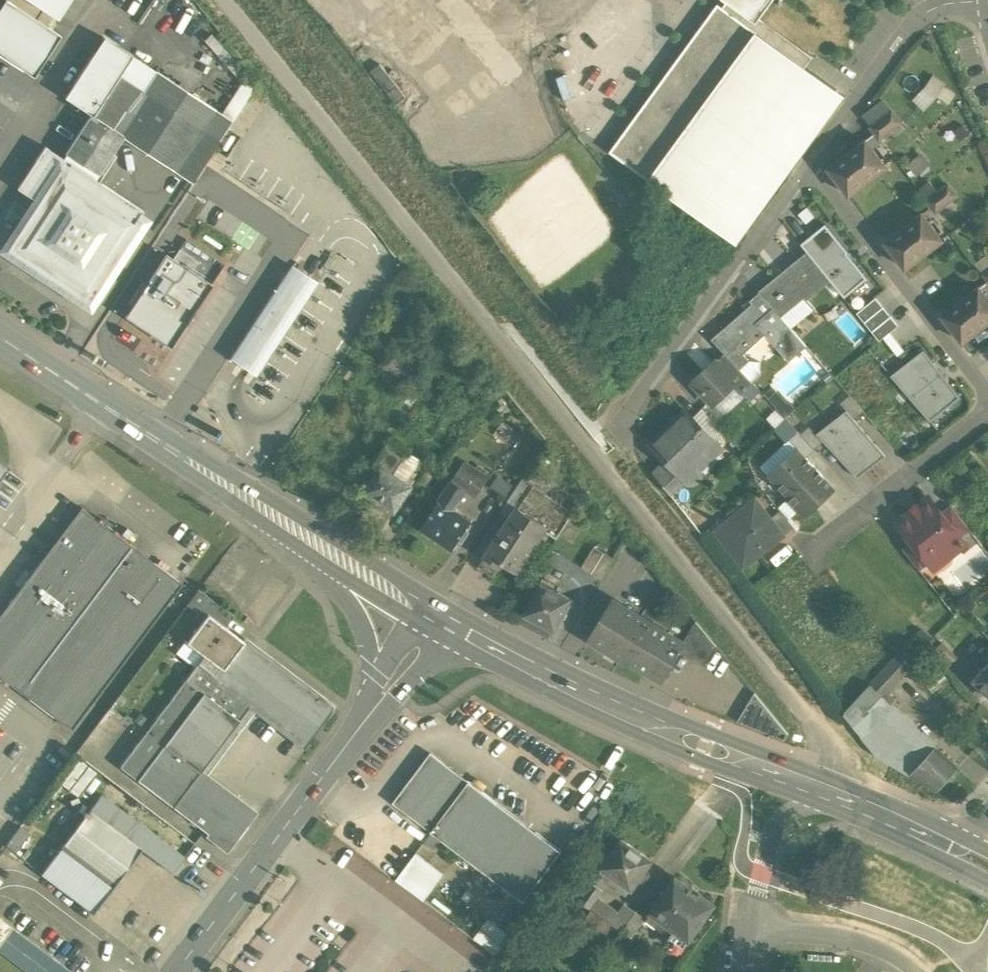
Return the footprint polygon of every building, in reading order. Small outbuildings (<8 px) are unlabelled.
[(0,9),(0,54),(34,76),(61,35),(7,0),(6,0),(0,9)] [(57,19),(69,0),(27,0),(57,19)] [(727,1),(757,22),(761,17),(773,0),(725,0),(727,1)] [(810,53),(761,17),(757,22),(727,1),(723,6),(759,32),(802,64),(810,53)] [(723,6),(718,3),(611,149),(651,179),(759,32),(723,6)] [(802,64),(759,32),(651,179),(730,236),(837,89),(802,64)] [(157,71),(104,37),(65,97),(91,114),(93,115),(119,75),(144,91),(157,71)] [(157,71),(144,91),(119,75),(93,115),(123,135),(123,136),(192,181),(232,120),(157,70),(157,71)] [(915,101),(928,110),(947,82),(934,73),(915,101)] [(884,99),(863,115),(872,126),(892,110),(884,99)] [(872,126),(871,127),(880,138),(901,122),(892,110),(872,126)] [(93,115),(91,114),(66,152),(80,162),(77,166),(99,180),(115,155),(112,152),(123,136),(123,135),(93,115)] [(886,166),(866,140),(829,168),(849,195),(886,166)] [(45,145),(17,187),(40,202),(67,160),(45,145)] [(910,162),(917,173),(932,163),(925,152),(910,162)] [(77,166),(67,160),(40,202),(42,204),(30,222),(31,222),(17,243),(45,262),(40,269),(39,268),(39,269),(44,272),(50,275),(56,281),(57,280),(56,279),(61,272),(89,290),(103,269),(103,270),(143,210),(77,166)] [(949,183),(927,200),(936,211),(957,195),(949,183)] [(943,239),(922,213),(885,241),(906,268),(943,239)] [(802,244),(807,251),(831,280),(845,297),(869,278),(827,225),(802,244)] [(173,259),(192,272),(199,262),(179,249),(173,259)] [(807,251),(759,290),(763,295),(781,316),(804,297),(807,300),(831,280),(807,251)] [(173,259),(166,254),(125,317),(171,347),(212,285),(192,272),(173,259)] [(304,273),(292,266),(231,358),(244,367),(255,374),(316,282),(304,273)] [(942,315),(963,341),(987,322),(987,298),(979,286),(942,315)] [(753,303),(712,338),(725,352),(740,368),(750,359),(744,353),(766,333),(789,360),(807,345),(781,316),(763,295),(754,304),(753,303)] [(884,307),(876,297),(858,313),(865,322),(884,307)] [(891,316),(884,307),(865,322),(872,331),(891,316)] [(899,325),(891,316),(872,331),(880,340),(884,337),(890,332),(899,325)] [(905,350),(890,332),(884,337),(898,356),(905,350)] [(943,374),(924,351),(893,376),(912,400),(943,374)] [(725,352),(717,360),(715,359),(692,379),(715,404),(737,385),(743,391),(753,382),(740,368),(725,352)] [(962,398),(943,374),(912,400),(930,423),(962,398)] [(686,408),(650,443),(666,459),(684,478),(687,480),(690,481),(693,482),(697,481),(700,478),(701,475),(701,471),(700,468),(698,465),(709,454),(704,450),(716,439),(686,408)] [(857,480),(887,456),(848,409),(819,433),(857,480)] [(815,448),(798,429),(789,437),(798,447),(807,457),(815,448)] [(407,450),(389,438),(374,463),(381,467),(383,464),(394,471),(407,450)] [(798,447),(768,474),(787,494),(786,496),(816,467),(807,457),(798,447)] [(684,478),(666,459),(653,471),(671,493),(681,483),(680,482),(684,478)] [(488,476),(465,461),(453,479),(467,489),(476,495),(488,476)] [(394,471),(383,464),(381,467),(366,491),(395,509),(403,498),(407,500),(413,491),(409,488),(411,485),(392,473),(394,471)] [(816,467),(786,496),(805,517),(836,489),(816,467)] [(500,473),(493,481),(508,494),(515,485),(500,473)] [(523,477),(501,510),(511,517),(518,507),(519,507),(534,484),(523,477)] [(467,489),(453,479),(439,500),(453,510),(467,489)] [(575,511),(534,484),(519,507),(547,526),(545,529),(557,537),(575,511)] [(930,497),(919,505),(921,508),(911,515),(909,513),(898,522),(912,540),(926,558),(927,558),(939,548),(943,553),(950,554),(965,542),(961,536),(942,511),(930,497)] [(453,510),(439,500),(421,527),(453,548),(471,521),(453,510)] [(759,502),(732,523),(729,519),(715,529),(744,566),(784,534),(771,517),(759,502)] [(971,529),(951,504),(942,511),(961,536),(971,529)] [(82,507),(0,616),(0,674),(73,729),(182,583),(82,507)] [(519,507),(518,507),(511,517),(480,565),(494,574),(502,561),(518,571),(545,529),(547,526),(519,507)] [(794,527),(780,510),(771,517),(784,534),(785,533),(785,534),(794,527)] [(926,558),(912,540),(903,547),(920,569),(930,562),(927,558),(926,558)] [(615,558),(594,545),(581,565),(602,578),(615,558)] [(558,585),(545,578),(526,613),(554,628),(560,617),(565,620),(573,605),(570,604),(571,603),(569,601),(570,598),(555,590),(558,585)] [(234,615),(199,588),(189,601),(207,614),(208,613),(226,627),(234,615)] [(641,616),(614,599),(591,638),(630,661),(631,660),(652,624),(641,616)] [(660,611),(648,604),(641,616),(652,624),(660,611)] [(226,627),(208,613),(207,614),(187,641),(205,655),(198,662),(217,677),(244,641),(226,627)] [(717,646),(696,620),(683,642),(684,642),(679,650),(705,665),(717,646)] [(683,642),(652,624),(631,660),(662,678),(679,650),(684,642),(683,642)] [(205,655),(187,641),(186,640),(176,652),(195,667),(196,667),(198,662),(205,655)] [(217,677),(198,662),(196,667),(195,667),(185,679),(203,693),(163,744),(200,772),(251,704),(302,744),(331,706),(244,641),(217,677)] [(900,654),(872,683),(883,695),(912,664),(900,654)] [(975,679),(982,685),(982,689),(987,694),(987,693),(987,664),(975,679)] [(185,679),(147,730),(146,732),(163,744),(203,693),(185,679)] [(883,695),(872,683),(844,713),(878,754),(911,773),(936,745),(883,695)] [(789,733),(755,692),(737,721),(785,739),(789,733)] [(163,744),(146,732),(121,766),(137,779),(163,744)] [(200,772),(163,744),(137,779),(174,806),(200,772)] [(936,745),(911,773),(939,788),(958,766),(936,745)] [(468,780),(429,751),(392,802),(431,831),(468,780)] [(252,811),(200,772),(174,806),(226,846),(252,811)] [(562,850),(468,780),(431,831),(524,901),(562,850)] [(102,794),(88,813),(85,811),(83,814),(85,815),(41,873),(93,912),(141,848),(173,872),(185,856),(102,794)] [(20,826),(6,845),(16,852),(30,833),(20,826)] [(337,832),(325,847),(381,890),(393,875),(337,832)] [(652,860),(624,839),(603,867),(614,875),(623,881),(619,886),(629,893),(638,880),(643,883),(650,873),(645,870),(652,860)] [(417,851),(398,880),(427,899),(446,870),(417,851)] [(614,875),(603,867),(580,899),(590,907),(597,898),(614,875)] [(714,904),(677,877),(652,912),(676,928),(668,940),(682,949),(714,904)] [(617,912),(597,898),(590,907),(611,922),(617,912)] [(635,913),(623,905),(617,912),(611,922),(622,931),(635,913)] [(490,917),(475,936),(451,919),(450,921),(431,907),(421,920),(486,968),(512,932),(490,917)] [(635,913),(622,931),(632,937),(646,919),(636,912),(635,913)] [(0,918),(0,950),(29,971),(72,971),(12,927),(0,918)]
